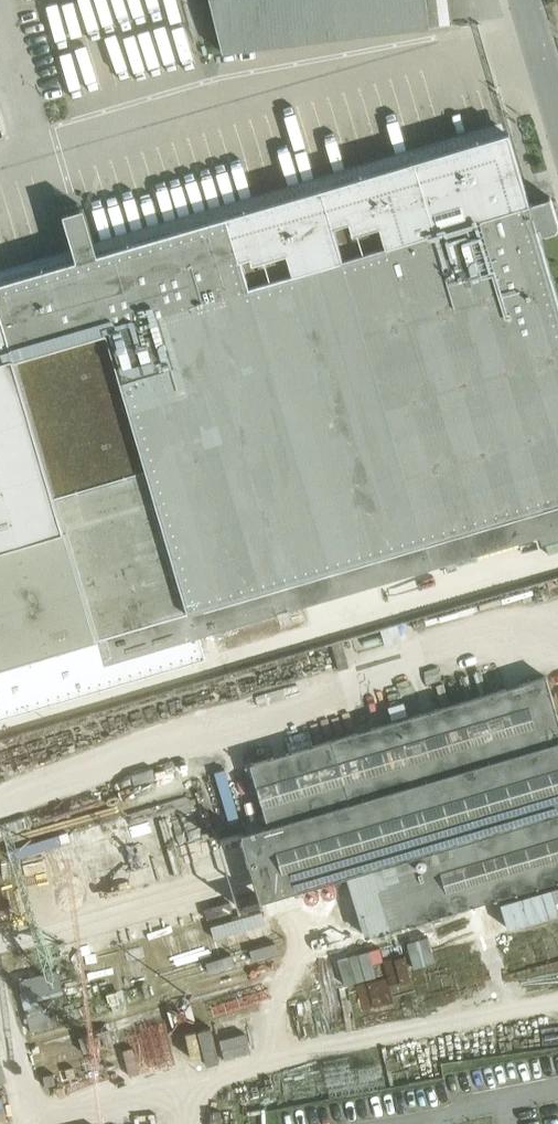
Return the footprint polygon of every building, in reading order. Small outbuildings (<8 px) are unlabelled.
[(223,50),(429,26),(426,0),(211,0),(223,50)] [(429,26),(451,23),(448,0),(426,0),(429,26)] [(508,133),(509,133),(504,118),(93,239),(90,244),(92,248),(99,252),(100,253),(507,133),(507,132),(508,132),(508,133)] [(98,636),(105,662),(557,529),(557,302),(536,227),(539,226),(540,229),(546,232),(556,229),(557,225),(557,221),(550,194),(532,199),(532,200),(529,201),(509,133),(508,133),(508,132),(507,132),(507,133),(100,253),(99,252),(92,248),(90,244),(93,239),(86,214),(80,211),(69,214),(67,220),(74,245),(71,249),(75,260),(0,282),(0,665),(98,636)] [(287,819),(306,885),(371,867),(389,928),(557,879),(557,715),(547,676),(333,738),(351,800),(287,819)] [(507,926),(557,911),(557,882),(499,899),(507,926)] [(56,969),(31,976),(37,996),(61,989),(56,969)]
